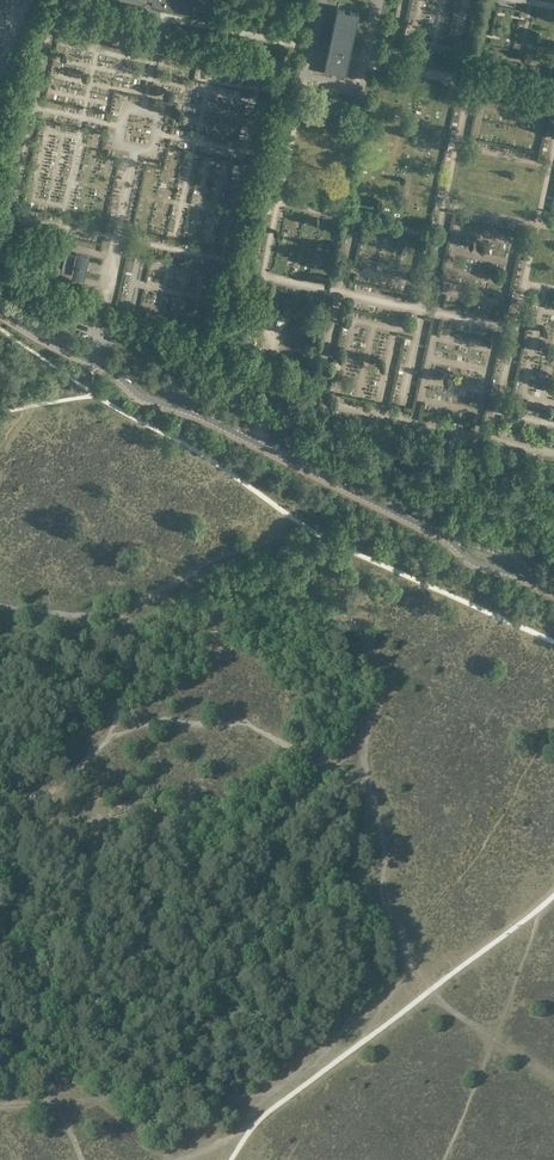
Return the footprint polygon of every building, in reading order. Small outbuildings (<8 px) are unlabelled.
[(189,13),(192,0),(129,0),(189,13)] [(344,77),(346,70),(359,11),(338,6),(325,66),(323,73),(344,77)] [(88,255),(77,253),(76,255),(65,253),(62,271),(72,273),(72,275),(84,278),(88,255)]
